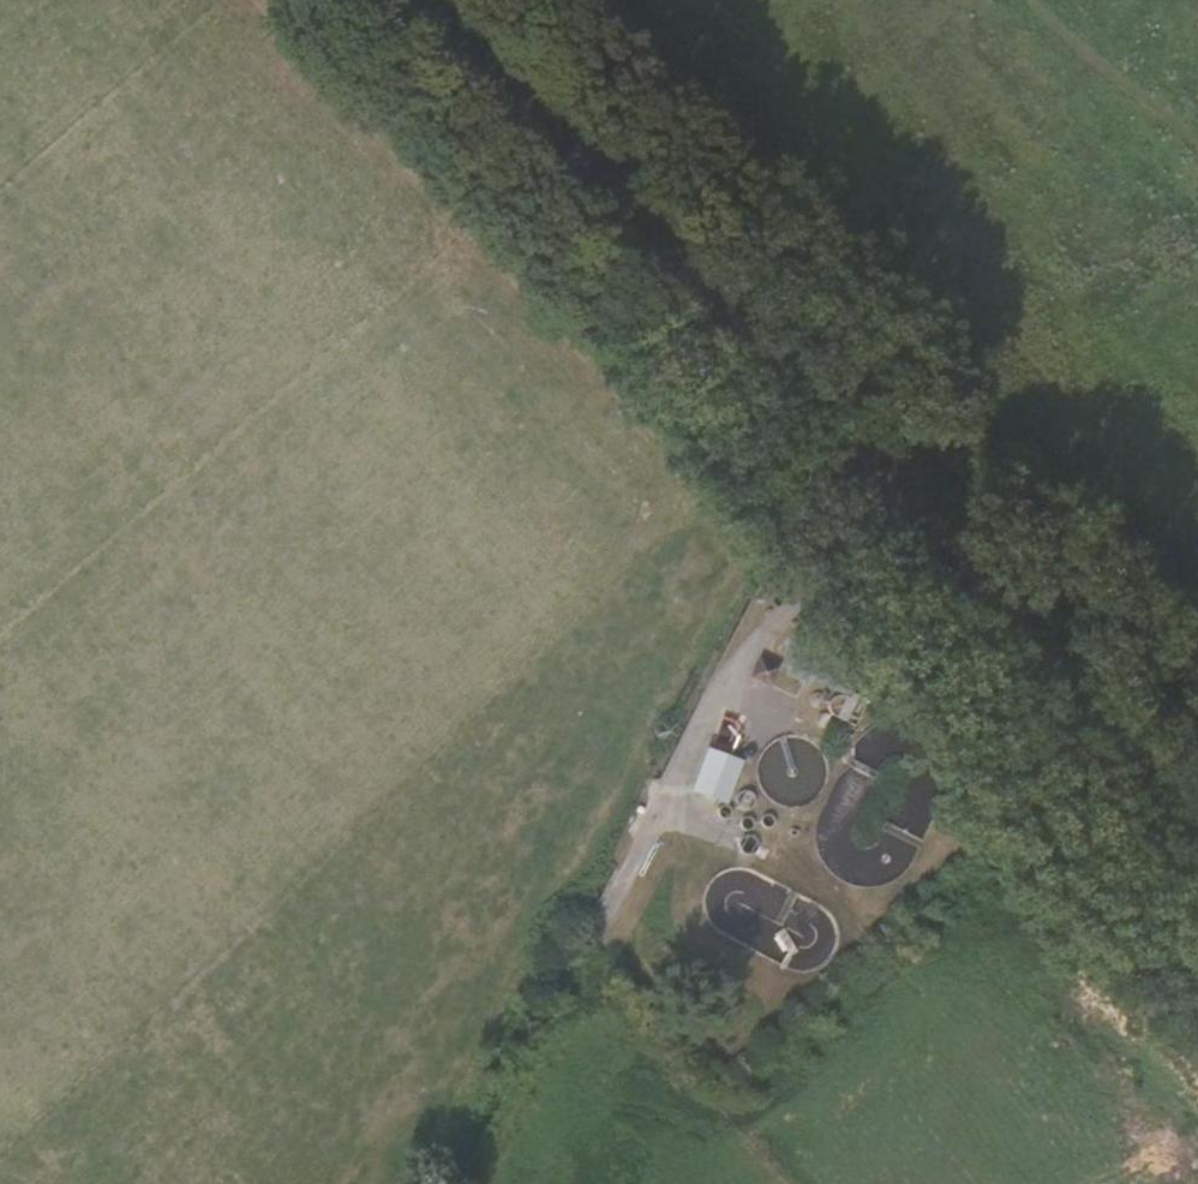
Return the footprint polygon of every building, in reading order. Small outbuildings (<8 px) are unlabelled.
[(690,792),(726,806),(744,762),(708,748),(690,792)]
